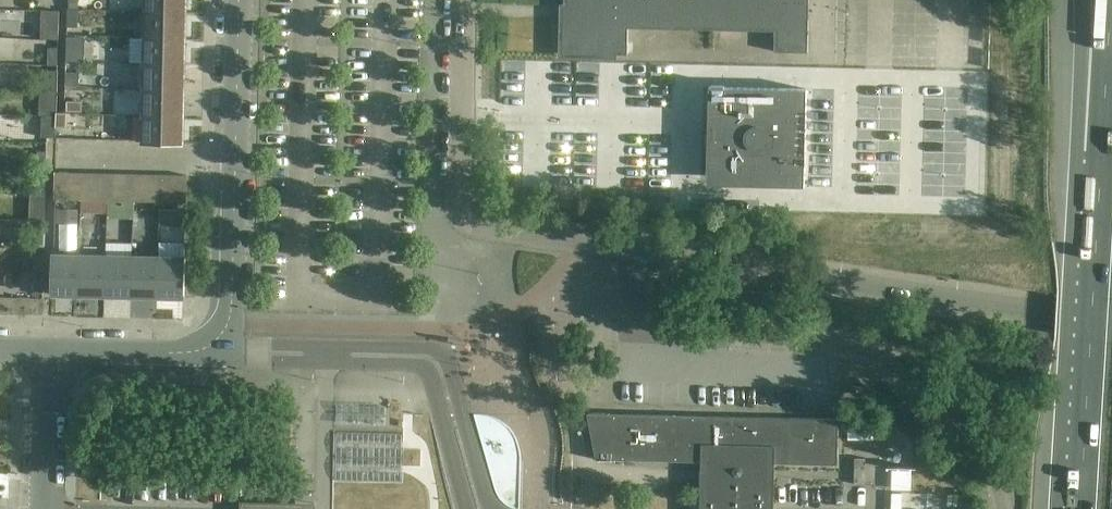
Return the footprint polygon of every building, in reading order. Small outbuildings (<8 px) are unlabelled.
[(145,11),(187,12),(187,0),(146,0),(145,11)] [(569,11),(569,20),(564,20),(563,53),(628,55),(628,27),(775,30),(774,52),(808,52),(809,0),(569,0),(569,11)] [(42,10),(42,39),(59,39),(60,11),(42,10)] [(79,10),(68,10),(68,28),(79,28),(79,10)] [(145,11),(145,38),(186,39),(187,12),(145,11)] [(145,38),(144,64),(185,65),(186,39),(145,38)] [(67,44),(67,62),(78,61),(78,44),(67,44)] [(50,48),(50,64),(59,65),(59,48),(50,48)] [(144,64),(143,90),(185,91),(185,65),(144,64)] [(43,71),(44,90),(60,90),(60,70),(43,71)] [(825,74),(822,188),(863,189),(866,75),(825,74)] [(883,75),(881,189),(922,190),(925,76),(883,75)] [(772,186),(782,186),(805,187),(807,89),(709,87),(708,120),(716,120),(714,177),(772,179),(772,186)] [(143,90),(143,116),(184,117),(185,91),(143,90)] [(40,91),(40,116),(44,116),(58,116),(58,91),(40,91)] [(60,114),(58,139),(74,139),(75,115),(60,114)] [(76,115),(76,129),(116,130),(116,116),(76,115)] [(58,116),(44,116),(43,137),(57,137),(58,116)] [(184,117),(143,116),(142,143),(184,144),(184,117)] [(38,151),(38,169),(47,170),(47,152),(38,151)] [(55,200),(69,200),(70,172),(55,172),(55,200)] [(69,200),(82,200),(83,173),(70,172),(69,200)] [(82,200),(95,201),(96,173),(83,173),(82,200)] [(95,201),(108,201),(109,173),(96,173),(95,201)] [(108,201),(111,201),(121,201),(122,174),(109,173),(108,201)] [(121,201),(124,201),(133,201),(134,174),(122,174),(121,201)] [(146,174),(134,174),(133,201),(146,202),(146,174)] [(159,175),(146,174),(146,202),(158,202),(159,175)] [(172,175),(159,175),(158,202),(171,202),(172,175)] [(187,175),(172,175),(171,202),(187,203),(187,175)] [(37,195),(46,196),(47,178),(38,177),(37,195)] [(124,201),(121,201),(111,201),(110,218),(123,218),(124,201)] [(34,243),(45,244),(46,226),(35,226),(34,243)] [(116,232),(91,233),(92,242),(117,241),(116,232)] [(52,295),(79,295),(80,254),(53,254),(52,295)] [(79,295),(106,296),(107,255),(80,254),(79,295)] [(35,272),(45,272),(45,255),(36,255),(35,272)] [(106,296),(132,297),(133,256),(107,255),(106,296)] [(132,297),(158,297),(160,256),(133,256),(132,297)] [(160,256),(158,297),(184,298),(185,257),(160,256)] [(35,295),(44,295),(44,278),(36,278),(35,295)] [(760,463),(832,465),(833,419),(616,414),(589,413),(588,414),(596,460),(597,459),(715,462),(714,477),(720,487),(706,502),(705,502),(704,508),(770,508),(771,479),(761,479),(761,477),(762,474),(762,470),(762,466),(760,463)]
